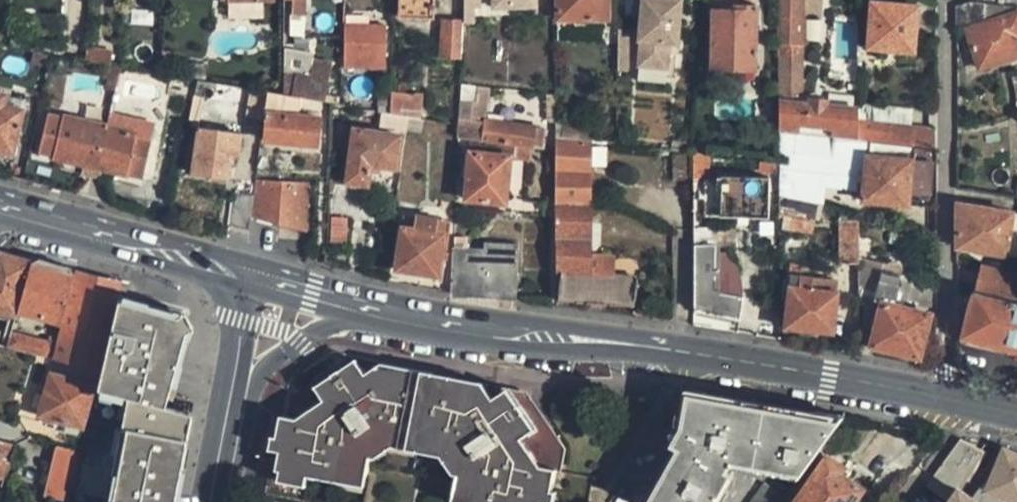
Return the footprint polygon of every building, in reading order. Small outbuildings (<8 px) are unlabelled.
[(291,12),(306,12),(307,0),(291,0),(291,12)] [(396,13),(430,15),(432,0),(397,0),(396,13)] [(606,0),(558,0),(558,13),(606,14),(606,0)] [(640,60),(669,62),(671,38),(679,38),(681,0),(641,0),(639,35),(641,35),(640,60)] [(709,63),(752,67),(754,2),(733,0),(733,6),(711,4),(709,63)] [(776,41),(776,53),(779,53),(780,88),(793,87),(799,87),(799,52),(799,39),(803,39),(803,0),(776,0),(776,41)] [(896,0),(870,0),(866,42),(909,47),(914,2),(896,0)] [(1016,53),(1016,34),(1016,33),(1016,11),(991,18),(985,0),(983,0),(963,0),(956,4),(956,30),(967,26),(979,64),(1016,53)] [(1016,4),(985,0),(991,18),(1016,11),(1016,4)] [(474,3),(463,3),(462,17),(473,18),(474,3)] [(460,51),(462,18),(443,17),(441,50),(460,51)] [(382,24),(345,23),(343,57),(380,58),(382,24)] [(629,25),(619,25),(619,45),(618,66),(627,65),(628,46),(629,25)] [(301,45),(279,42),(279,49),(279,52),(300,54),(301,45)] [(106,46),(86,43),(84,58),(101,61),(104,62),(110,62),(113,47),(106,46)] [(304,73),(278,69),(277,82),(276,91),(280,92),(288,92),(292,93),(298,94),(319,98),(325,59),(306,56),(304,73)] [(562,60),(554,61),(554,74),(562,72),(562,60)] [(104,62),(101,61),(98,71),(101,77),(100,85),(108,86),(113,63),(110,62),(104,62)] [(188,93),(182,122),(191,123),(198,91),(239,97),(241,85),(204,79),(201,78),(198,78),(192,77),(188,93)] [(486,117),(488,83),(479,83),(458,81),(456,121),(456,131),(456,135),(468,137),(480,138),(517,141),(542,144),(546,144),(546,121),(486,117)] [(507,84),(506,102),(525,103),(526,85),(507,84)] [(262,111),(266,89),(248,86),(243,115),(261,119),(262,111)] [(793,87),(780,88),(780,99),(793,100),(793,87)] [(388,90),(388,89),(379,88),(378,101),(387,102),(388,90)] [(315,142),(315,112),(296,111),(289,111),(292,93),(288,92),(280,92),(276,91),(266,89),(262,111),(262,139),(315,142)] [(409,91),(388,89),(388,90),(387,102),(386,110),(397,112),(399,113),(408,113),(409,91)] [(409,91),(408,113),(416,115),(419,92),(409,91)] [(8,151),(19,108),(3,103),(5,93),(0,92),(0,149),(3,150),(8,151)] [(182,122),(188,93),(183,92),(177,121),(182,122)] [(292,93),(289,111),(296,111),(298,94),(292,93)] [(855,116),(856,103),(825,101),(826,93),(811,93),(811,101),(793,100),(780,99),(777,99),(778,130),(797,132),(797,122),(829,126),(829,135),(856,138),(855,116)] [(106,97),(102,112),(110,113),(114,99),(106,97)] [(48,152),(120,169),(136,172),(143,139),(146,122),(110,113),(102,112),(100,122),(76,116),(77,112),(67,109),(67,114),(57,112),(55,118),(43,115),(35,149),(48,152)] [(396,122),(397,112),(386,110),(385,120),(396,122)] [(935,125),(855,116),(856,138),(862,138),(908,142),(935,144),(935,125)] [(437,118),(436,128),(456,131),(456,121),(437,118)] [(222,175),(226,152),(233,152),(236,131),(191,123),(184,168),(222,175)] [(394,134),(350,128),(346,159),(343,181),(366,184),(368,162),(390,164),(394,134)] [(589,134),(556,130),(556,146),(557,170),(557,182),(557,199),(589,201),(589,134)] [(778,130),(777,157),(778,167),(778,192),(847,199),(852,164),(856,138),(829,135),(797,132),(778,130)] [(455,145),(469,146),(469,150),(463,196),(504,200),(509,155),(515,155),(517,141),(480,138),(468,137),(456,135),(455,145)] [(907,154),(908,142),(862,138),(861,152),(907,154)] [(908,142),(907,154),(861,152),(860,198),(905,200),(935,200),(935,144),(908,142)] [(263,146),(256,146),(252,168),(259,168),(263,146)] [(706,149),(692,147),(692,177),(706,176),(706,149)] [(762,166),(778,167),(777,157),(762,156),(762,166)] [(764,215),(765,192),(766,182),(712,177),(712,187),(704,188),(703,210),(764,215)] [(301,181),(250,178),(247,197),(245,214),(299,226),(301,181)] [(226,193),(220,222),(241,227),(245,214),(247,197),(226,193)] [(813,216),(816,201),(779,194),(778,212),(811,216),(813,216)] [(961,240),(1006,250),(1016,252),(1016,210),(1014,209),(960,197),(961,240)] [(589,251),(589,201),(557,199),(558,268),(562,269),(561,297),(634,303),(636,274),(615,272),(588,270),(589,251)] [(418,230),(399,226),(392,266),(432,273),(438,233),(441,214),(421,211),(418,230)] [(811,216),(778,212),(778,223),(809,226),(811,216)] [(717,291),(713,290),(713,286),(713,244),(712,225),(693,225),(693,237),(694,244),(694,309),(738,314),(741,296),(736,295),(738,285),(726,282),(723,292),(717,291)] [(858,255),(859,232),(838,231),(837,259),(858,260),(858,255)] [(450,290),(517,293),(519,241),(483,239),(483,244),(451,243),(450,290)] [(589,251),(588,270),(615,272),(616,252),(589,251)] [(15,314),(19,303),(31,262),(0,253),(0,310),(15,314)] [(882,260),(872,295),(879,297),(869,340),(916,352),(927,309),(902,304),(905,292),(910,271),(911,267),(882,260)] [(31,262),(19,303),(28,306),(27,312),(59,321),(72,272),(31,262)] [(985,263),(978,288),(989,291),(994,271),(1007,275),(1008,269),(985,263)] [(114,304),(116,295),(119,282),(117,281),(113,294),(102,291),(105,278),(74,268),(72,272),(59,321),(54,339),(48,360),(97,374),(114,304)] [(1016,273),(1016,272),(1008,269),(1007,275),(994,271),(989,291),(1015,298),(1016,281),(1016,273)] [(910,271),(905,292),(931,298),(929,275),(910,271)] [(787,280),(787,287),(807,288),(807,277),(787,276),(787,280)] [(787,298),(786,329),(833,330),(835,288),(832,287),(832,279),(807,277),(807,288),(787,287),(787,298)] [(117,281),(105,278),(102,291),(113,294),(117,281)] [(1015,298),(989,291),(978,288),(977,288),(965,329),(1016,344),(1016,299),(1015,298)] [(187,322),(114,304),(91,403),(118,408),(160,415),(187,322)] [(11,333),(6,348),(37,357),(48,360),(54,339),(47,336),(46,342),(11,333)] [(277,470),(334,481),(335,470),(365,474),(369,449),(388,435),(447,447),(459,464),(454,491),(481,499),(480,501),(539,501),(541,490),(548,492),(556,449),(530,407),(523,397),(498,391),(484,402),(475,390),(381,372),(369,380),(358,365),(317,392),(321,399),(296,418),(281,415),(275,440),(283,442),(277,470)] [(35,414),(45,417),(78,427),(89,389),(46,376),(35,414)] [(686,429),(677,445),(684,448),(655,501),(718,501),(734,475),(729,473),(735,464),(802,475),(841,416),(696,388),(686,429)] [(118,408),(98,501),(175,501),(189,419),(160,415),(118,408)] [(979,449),(957,437),(924,481),(948,498),(955,487),(979,449)] [(2,476),(5,465),(8,466),(10,459),(14,445),(0,441),(0,476),(2,476)] [(955,487),(978,499),(1001,448),(982,443),(979,449),(955,487)] [(57,500),(56,501),(67,501),(78,454),(54,446),(41,497),(57,500)] [(1001,448),(978,499),(983,501),(1016,501),(1016,454),(1001,448)] [(839,473),(842,468),(828,458),(798,501),(853,501),(861,489),(839,473)] [(765,485),(753,501),(784,501),(786,499),(765,485)]
